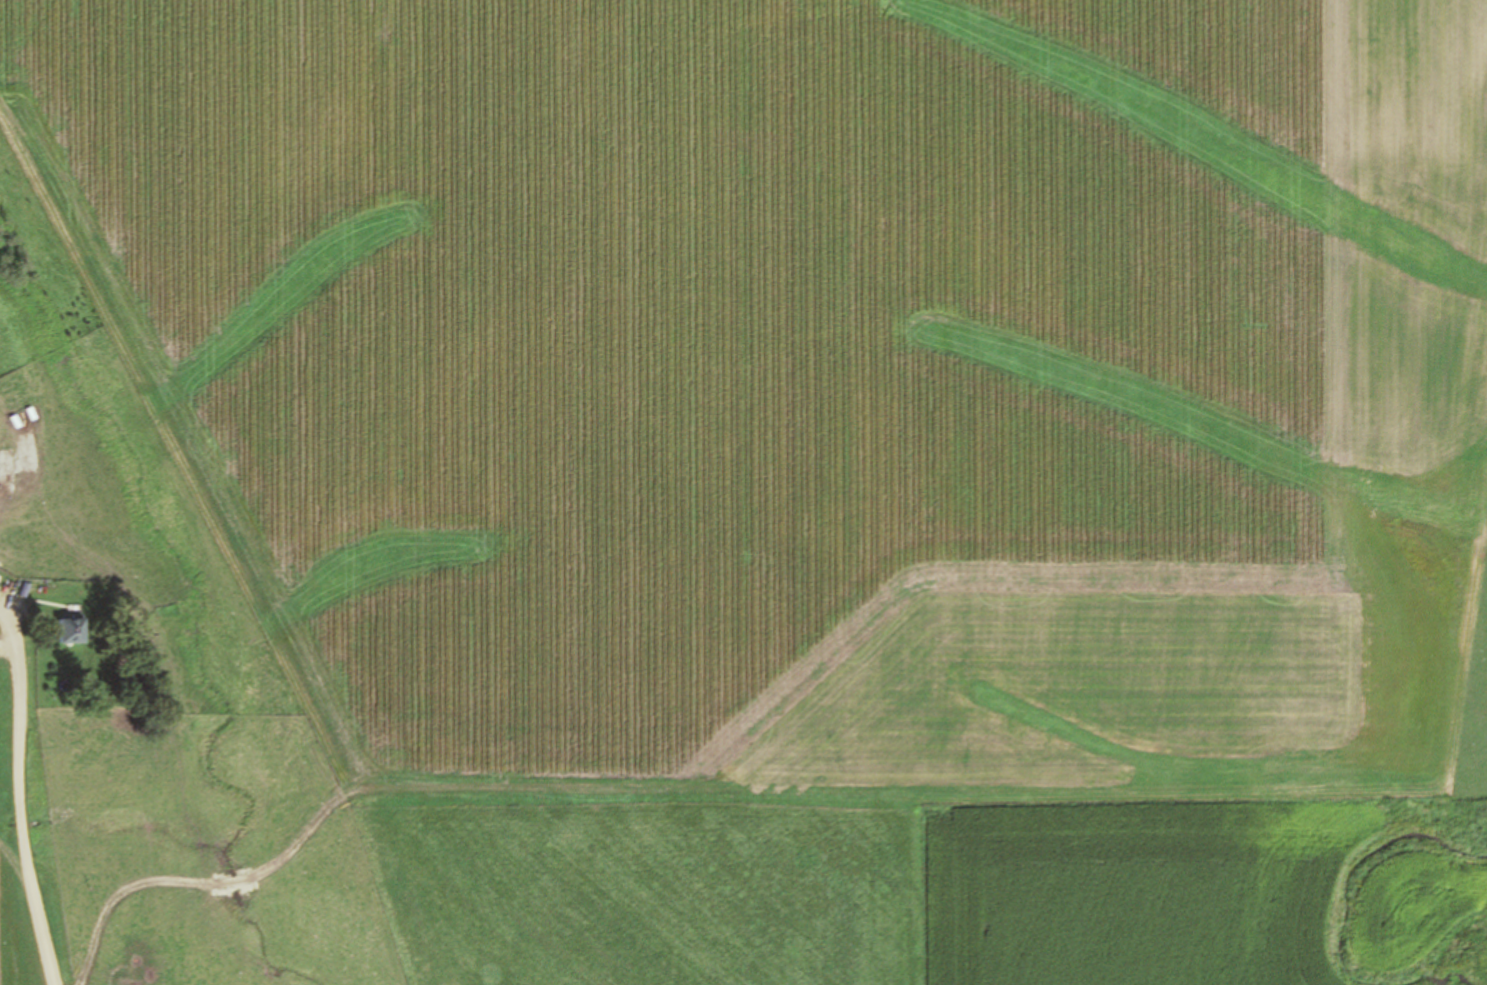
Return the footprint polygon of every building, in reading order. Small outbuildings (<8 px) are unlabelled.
[(48,594),(48,581),(23,581),(23,594),(48,594)] [(59,619),(59,644),(86,644),(86,619),(59,619)]
